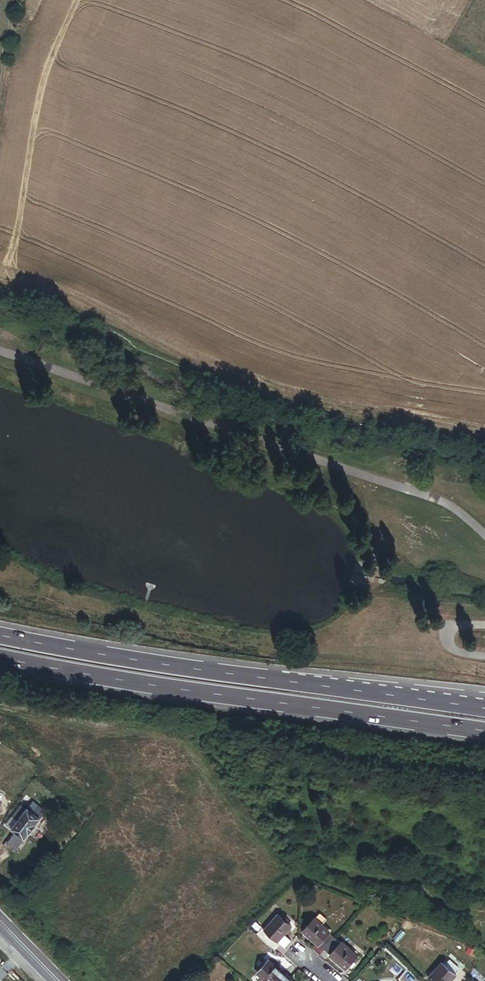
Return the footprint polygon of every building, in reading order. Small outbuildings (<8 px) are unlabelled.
[(41,817),(28,806),(11,827),(16,830),(7,842),(16,849),(41,817)] [(292,928),(280,917),(266,932),(264,930),(258,936),(276,952),(282,945),(279,943),(292,928)] [(320,918),(316,922),(322,928),(326,924),(320,918)] [(320,947),(329,936),(330,935),(322,928),(316,922),(314,921),(303,934),(319,948),(320,947)] [(320,947),(326,952),(335,941),(329,936),(320,947)] [(335,941),(326,952),(332,957),(341,946),(335,941)] [(342,945),(341,946),(332,957),(331,958),(347,972),(352,967),(354,964),(358,959),(342,945)] [(266,980),(278,980),(283,974),(268,961),(257,973),(266,980)] [(449,961),(444,966),(455,976),(459,971),(449,961)] [(429,980),(452,980),(456,977),(455,976),(444,966),(443,965),(429,980)]
